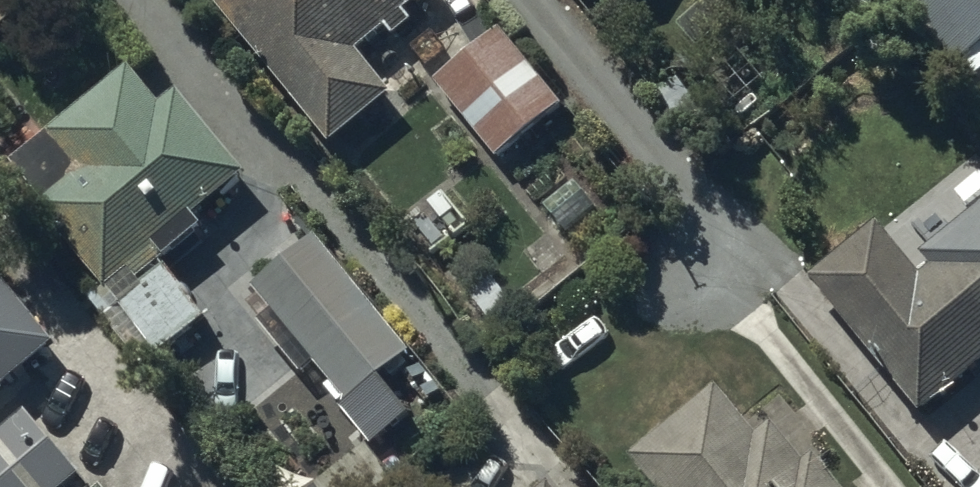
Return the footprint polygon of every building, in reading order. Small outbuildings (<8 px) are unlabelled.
[(211,11),(332,154),(392,103),(357,62),(386,38),(391,44),(409,29),(403,22),(429,0),(224,0),(211,11)] [(898,4),(954,72),(979,51),(979,0),(903,0),(898,4)] [(501,34),(433,89),(496,166),(564,111),(501,34)] [(206,325),(160,269),(200,237),(190,226),(243,183),(149,67),(133,80),(130,76),(12,172),(43,211),(35,217),(96,293),(84,303),(143,376),(206,325)] [(805,280),(917,410),(979,356),(979,199),(916,254),(927,266),(918,274),(873,222),(805,280)] [(410,361),(313,245),(252,296),(269,317),(254,330),(299,383),(312,372),(347,413),(410,361)] [(52,354),(0,292),(0,397),(52,354)] [(629,468),(644,486),(829,486),(813,466),(804,473),(769,431),(755,443),(717,396),(629,468)] [(0,435),(0,486),(76,486),(80,484),(23,416),(0,435)] [(363,456),(328,486),(392,486),(363,456)]
